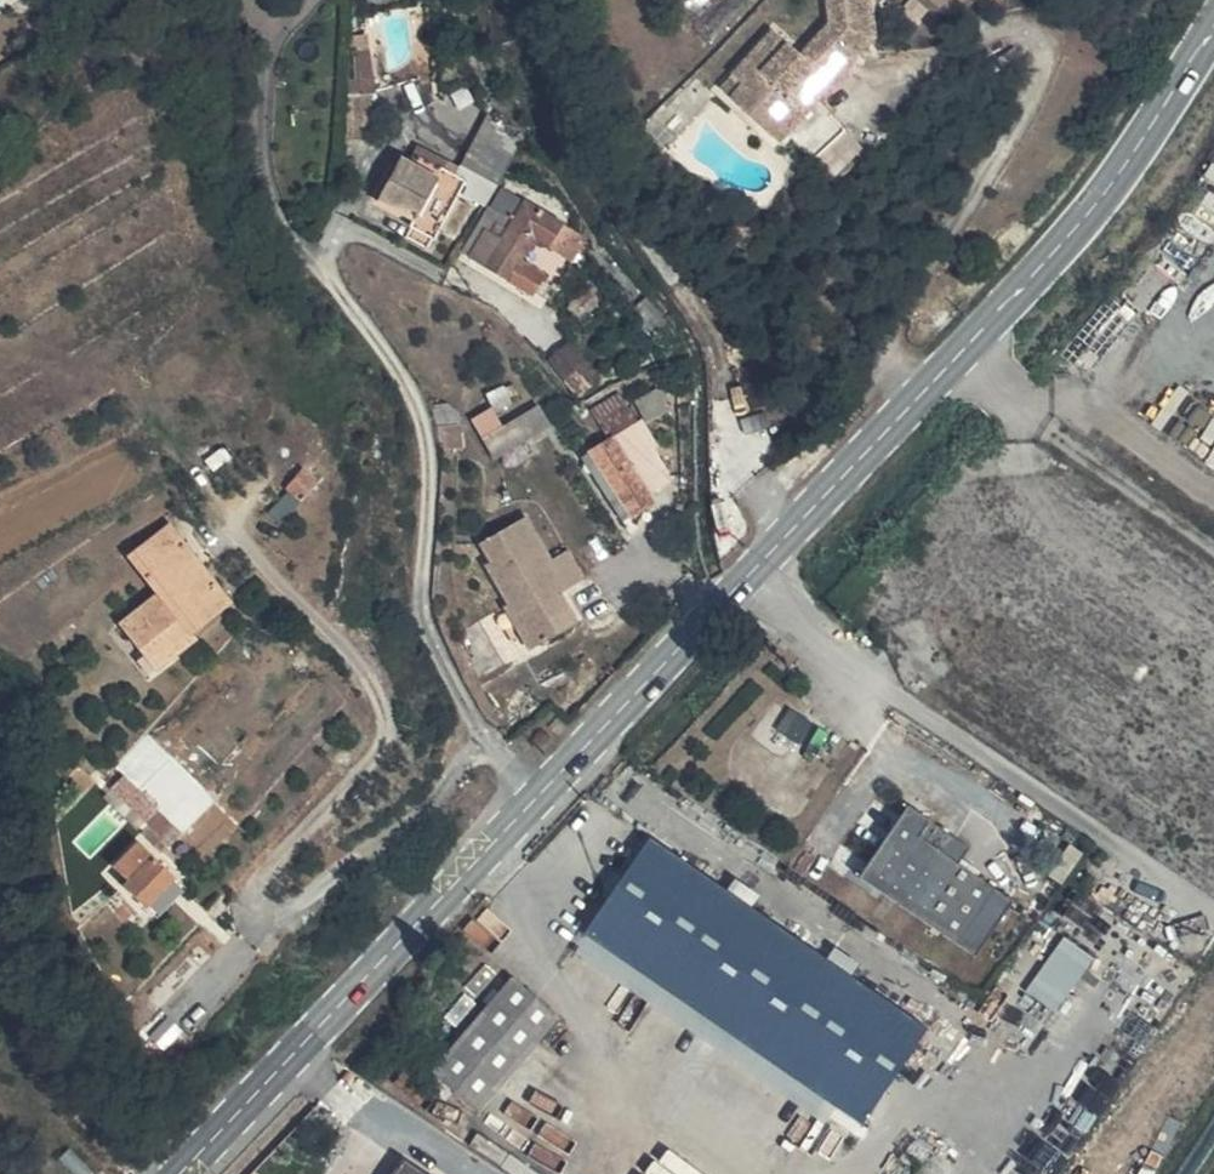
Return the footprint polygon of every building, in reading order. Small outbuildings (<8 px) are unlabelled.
[(832,19),(802,56),(774,30),(734,75),(743,86),(730,99),(749,118),(760,107),(788,129),(873,34),(868,0),(829,0),(832,19)] [(743,86),(734,75),(720,90),(730,99),(743,86)] [(777,142),(788,129),(760,107),(749,118),(777,142)] [(840,173),(866,146),(845,126),(819,152),(840,173)] [(465,157),(436,211),(467,230),(498,176),(465,157)] [(409,267),(425,276),(442,248),(425,239),(434,223),(415,209),(410,218),(373,197),(348,236),(389,261),(391,257),(409,267)] [(463,274),(445,302),(485,330),(504,299),(498,293),(508,279),(528,292),(541,272),(476,234),(465,253),(483,265),(474,280),(463,274)] [(400,281),(409,267),(391,257),(389,261),(382,271),(400,281)] [(572,339),(549,360),(581,396),(605,375),(572,339)] [(610,435),(641,417),(625,389),(594,407),(610,435)] [(499,406),(478,414),(493,455),(555,432),(545,405),(504,420),(499,406)] [(621,432),(659,497),(682,484),(644,419),(621,432)] [(563,487),(608,550),(629,535),(622,526),(644,510),(622,480),(625,478),(608,455),(563,487)] [(143,652),(182,625),(136,555),(92,586),(122,626),(81,655),(100,682),(117,670),(132,692),(158,677),(154,670),(143,652)] [(489,647),(516,690),(517,690),(543,673),(533,657),(549,646),(541,633),(529,615),(536,611),(547,629),(565,617),(547,589),(530,600),(504,558),(462,585),(473,603),(468,606),(493,644),(489,647)] [(536,611),(529,615),(541,633),(547,629),(536,611)] [(194,642),(182,625),(143,652),(154,670),(194,642)] [(549,646),(533,657),(543,673),(560,662),(549,646)] [(108,795),(140,826),(160,805),(128,775),(108,795)] [(864,878),(976,958),(1015,902),(962,866),(973,850),(912,808),(864,878)] [(108,869),(151,911),(184,879),(141,836),(108,869)] [(654,840),(611,901),(734,985),(888,1088),(927,1032),(654,840)] [(93,928),(124,954),(150,922),(108,881),(82,908),(98,923),(93,928)] [(584,939),(708,1027),(734,985),(611,901),(584,939)] [(98,923),(82,908),(78,913),(93,928),(98,923)] [(1095,965),(1064,943),(1027,993),(1058,1015),(1095,965)] [(514,981),(473,1027),(524,1063),(560,1021),(514,981)] [(857,1132),(888,1088),(734,985),(708,1027),(857,1132)] [(473,1027),(439,1065),(491,1100),(524,1063),(473,1027)] [(491,1100),(439,1065),(432,1073),(478,1116),(491,1100)]
